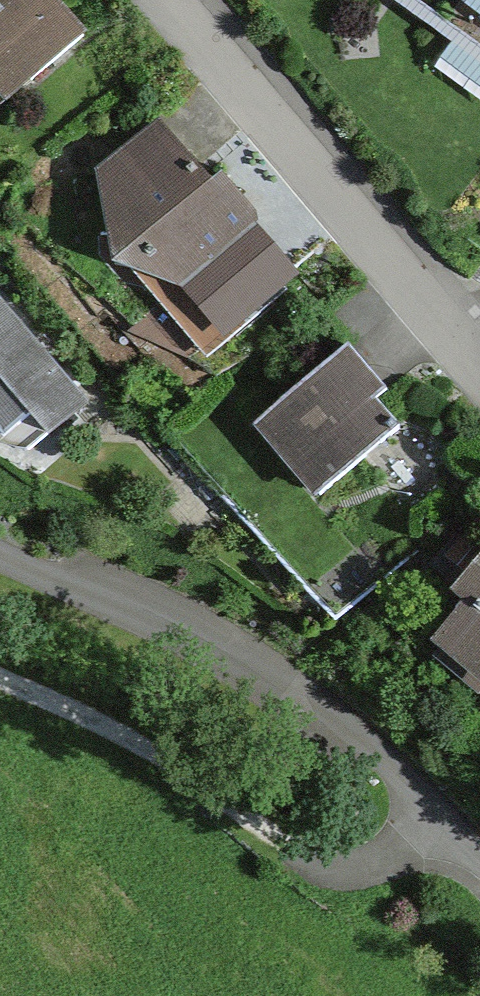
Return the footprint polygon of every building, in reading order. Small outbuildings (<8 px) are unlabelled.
[(42,0),(0,0),(0,108),(78,42),(42,0)] [(479,75),(479,0),(374,0),(479,75)] [(248,237),(156,125),(81,186),(84,275),(173,298),(248,237)] [(0,331),(0,445),(6,452),(61,410),(0,331)] [(387,402),(343,355),(244,446),(308,516),(390,441),(369,419),(387,402)] [(449,603),(462,614),(429,654),(479,696),(479,565),(449,603)]
